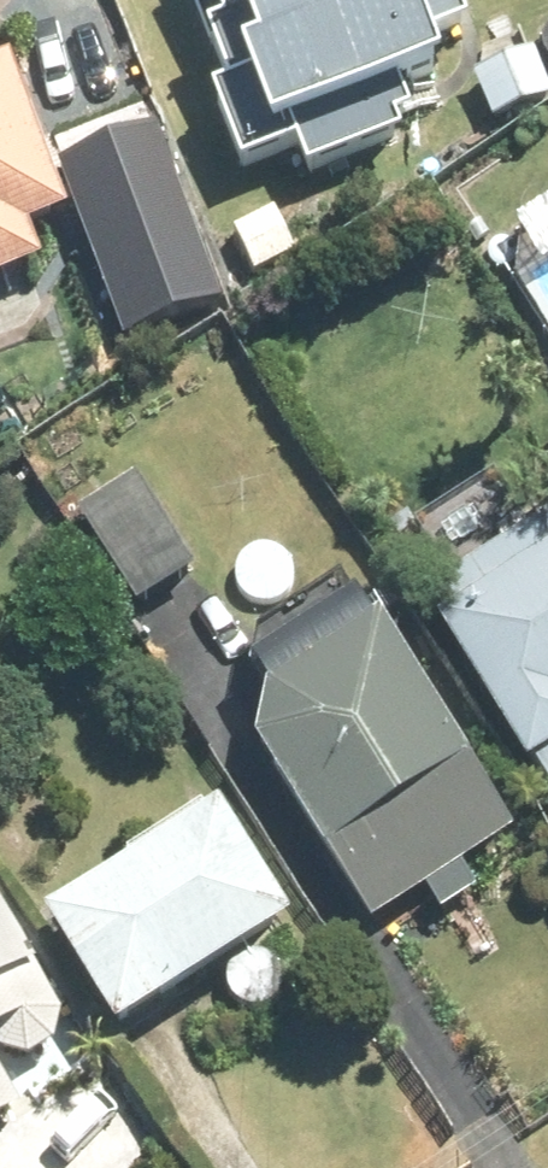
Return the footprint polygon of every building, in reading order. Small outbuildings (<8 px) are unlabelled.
[(462,39),(447,0),(186,0),(206,49),(200,52),(222,106),(207,113),(237,185),(295,163),(304,188),(398,150),(393,134),(407,129),(403,118),(444,101),(423,56),(462,39)] [(37,277),(23,245),(65,230),(6,84),(0,88),(0,292),(37,277)] [(230,234),(255,281),(304,255),(278,207),(230,234)] [(79,257),(115,325),(203,279),(169,210),(79,257)] [(78,526),(134,621),(193,587),(136,491),(78,526)] [(444,633),(435,640),(523,775),(530,770),(547,798),(547,536),(430,613),(444,633)] [(241,677),(263,711),(252,765),(365,938),(420,903),(433,921),(469,899),(457,879),(507,846),(379,649),(391,641),(374,614),(354,626),(331,591),(247,645),(241,677)] [(121,869),(130,885),(42,943),(113,1049),(285,936),(215,830),(207,835),(196,819),(121,869)] [(23,1067),(50,1050),(56,1018),(0,930),(0,1062),(23,1067)] [(15,1117),(0,1092),(0,1127),(15,1117)]
